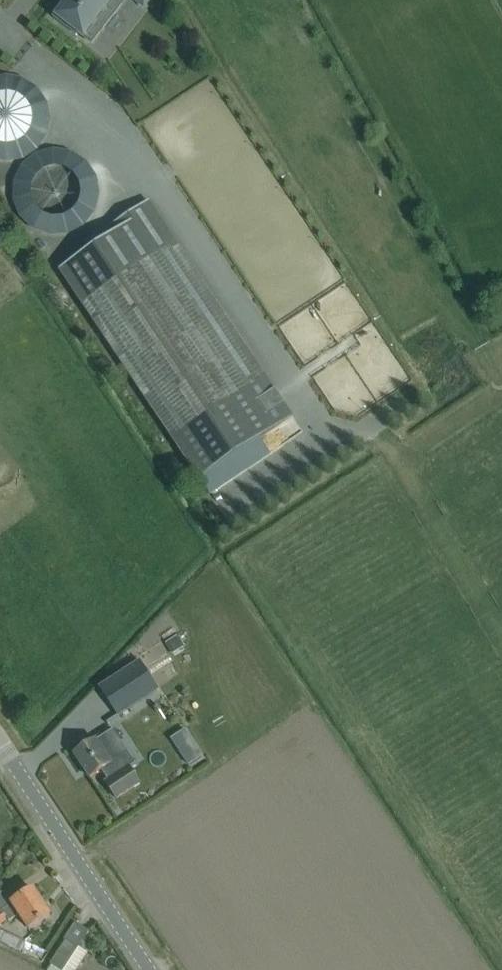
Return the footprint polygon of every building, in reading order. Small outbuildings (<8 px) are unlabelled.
[(52,17),(75,35),(78,32),(91,42),(122,2),(122,1),(123,0),(70,0),(67,4),(64,1),(52,17)] [(81,305),(172,441),(199,480),(293,417),(266,377),(175,241),(147,201),(106,229),(110,235),(58,271),(81,305)] [(30,344),(44,353),(50,344),(36,336),(30,344)] [(172,653),(184,646),(176,633),(165,641),(172,653)] [(142,684),(123,664),(84,701),(103,721),(142,684)] [(184,729),(171,738),(189,765),(202,756),(184,729)] [(90,743),(74,754),(89,777),(101,770),(107,780),(105,782),(116,798),(132,787),(139,783),(129,767),(134,763),(126,751),(113,730),(96,741),(95,740),(90,743)] [(0,893),(0,923),(6,919),(8,922),(19,915),(28,929),(50,915),(32,889),(24,895),(16,883),(0,893)] [(63,939),(65,940),(50,963),(60,969),(63,969),(79,946),(85,935),(88,931),(74,922),(63,939)] [(0,929),(0,941),(19,951),(24,941),(0,929)] [(79,946),(88,952),(95,941),(85,935),(79,946)]
